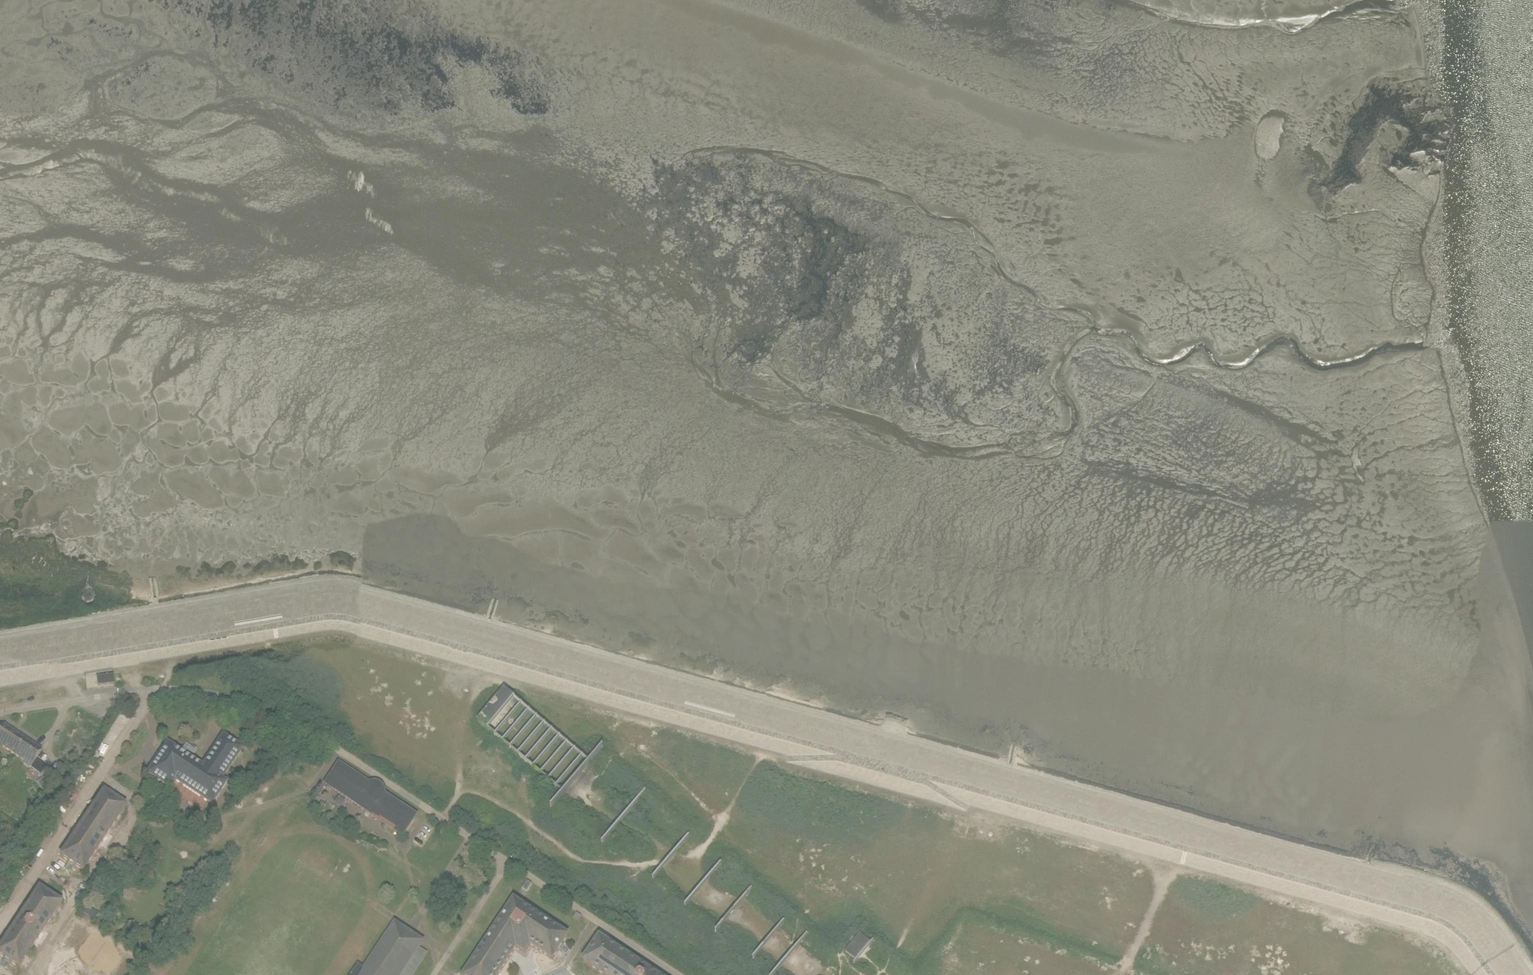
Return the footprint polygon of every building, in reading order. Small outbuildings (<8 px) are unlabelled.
[(99,674),(100,684),(115,682),(114,673),(99,674)] [(478,718),(488,726),(514,695),(505,687),(478,718)] [(19,693),(8,702),(11,706),(22,696),(19,693)] [(15,751),(23,738),(13,732),(2,726),(0,730),(0,748),(2,744),(15,751)] [(223,729),(202,760),(168,738),(157,755),(146,772),(171,788),(176,780),(213,805),(230,779),(226,776),(247,745),(223,729)] [(23,738),(15,751),(27,758),(24,763),(30,767),(41,748),(31,743),(23,738)] [(370,780),(338,759),(323,781),(365,809),(403,835),(418,812),(386,790),(386,787),(384,783),(380,780),(376,778),(370,780)] [(45,788),(53,783),(46,775),(54,769),(52,765),(43,772),(46,776),(40,781),(45,788)] [(129,805),(103,788),(79,824),(57,855),(83,873),(129,805)] [(528,880),(523,887),(528,890),(533,883),(528,880)] [(42,882),(18,919),(0,948),(0,954),(20,967),(64,895),(42,882)] [(516,946),(525,952),(530,943),(554,958),(570,933),(538,913),(512,897),(496,922),(463,974),(498,974),(516,946)] [(577,912),(574,917),(579,920),(582,915),(577,912)] [(396,920),(364,966),(361,964),(358,962),(349,974),(413,974),(429,952),(420,946),(424,939),(396,920)] [(846,952),(856,961),(874,941),(864,932),(846,952)] [(599,933),(582,959),(605,974),(663,974),(599,933)]
